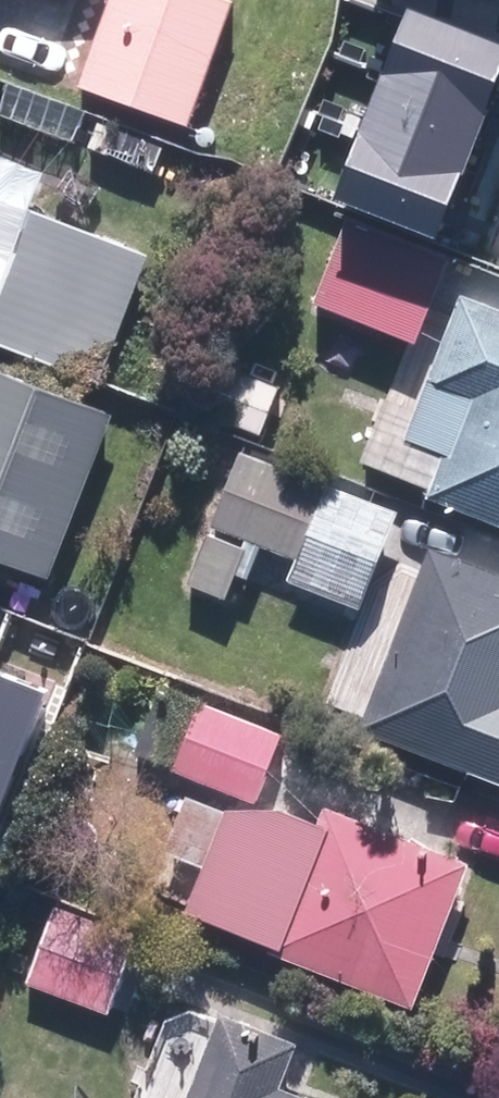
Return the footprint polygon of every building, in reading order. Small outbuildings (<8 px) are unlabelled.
[(15,82),(194,127),(229,0),(19,0),(15,82)] [(382,72),(485,112),(498,76),(498,44),(407,9),(382,72)] [(485,112),(382,72),(361,125),(464,165),(485,112)] [(464,165),(361,125),(333,198),(435,239),(464,165)] [(98,380),(147,257),(34,213),(22,243),(0,235),(0,342),(98,380)] [(456,264),(350,222),(318,302),(425,344),(456,264)] [(466,296),(423,413),(386,399),(363,462),(435,488),(432,496),(498,521),(498,308),(466,296)] [(292,388),(227,360),(204,411),(270,439),(292,388)] [(58,582),(120,415),(0,370),(0,560),(58,582)] [(405,511),(245,449),(192,588),(227,601),(236,578),(250,584),(264,548),(300,562),(294,579),(368,608),(405,511)] [(434,550),(363,733),(478,778),(498,724),(498,576),(434,550)] [(0,676),(0,802),(43,693),(0,676)] [(287,729),(164,691),(141,763),(264,802),(287,729)] [(192,914),(421,1004),(474,869),(328,812),(320,831),(238,799),(233,813),(189,796),(168,850),(211,867),(192,914)] [(65,900),(34,982),(117,1013),(148,931),(65,900)] [(277,1088),(298,1035),(223,1007),(214,1032),(166,1013),(134,1097),(303,1097),(277,1088)]
